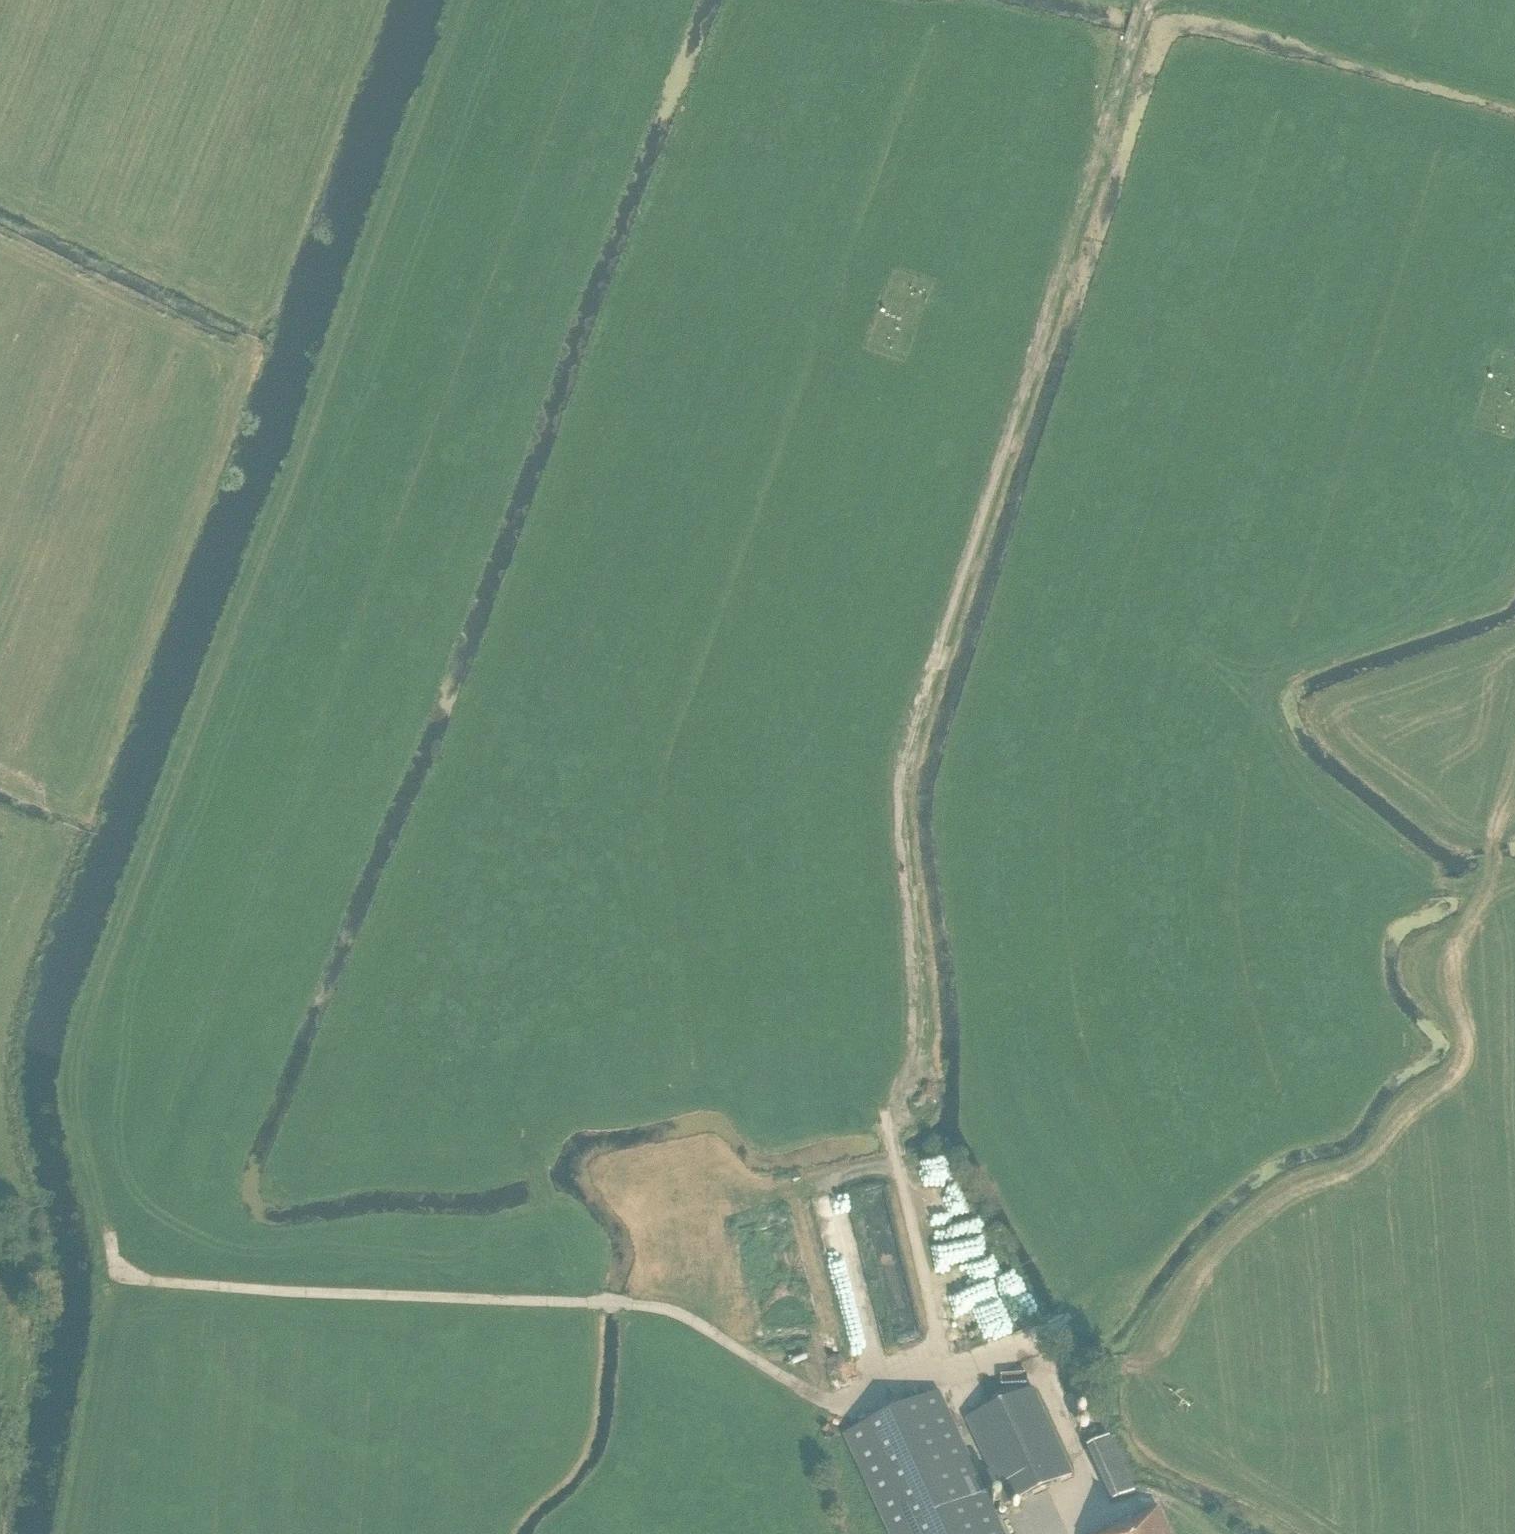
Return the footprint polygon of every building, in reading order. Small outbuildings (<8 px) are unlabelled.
[(868,1188),(892,1324),(914,1320),(889,1184),(868,1188)] [(1071,1474),(1032,1388),(966,1418),(989,1470),(977,1476),(938,1391),(843,1434),(889,1533),(1003,1533),(984,1493),(997,1487),(1005,1504),(1071,1474)] [(1111,1502),(1135,1491),(1110,1437),(1086,1448),(1111,1502)] [(1155,1510),(1105,1533),(1166,1533),(1155,1510)]
